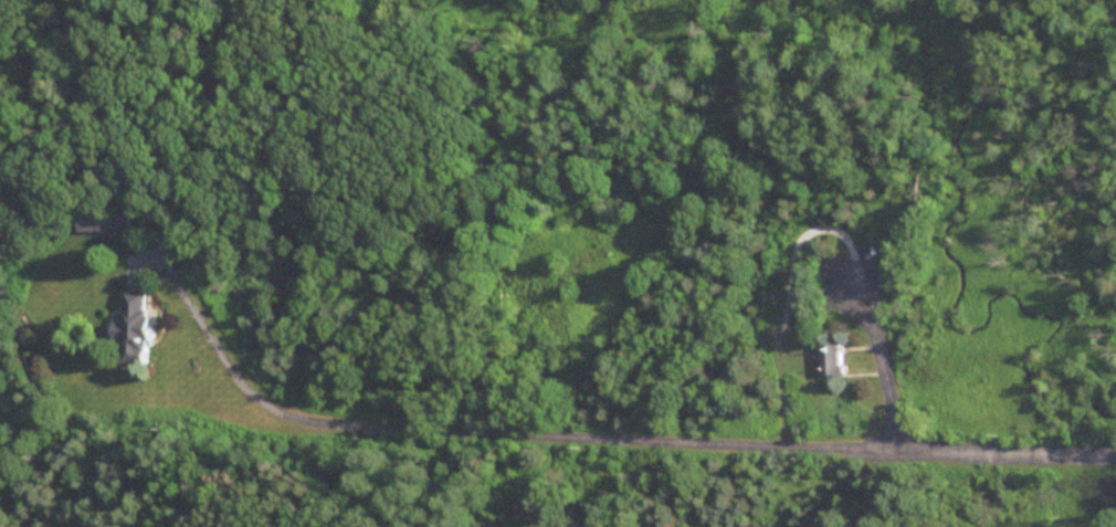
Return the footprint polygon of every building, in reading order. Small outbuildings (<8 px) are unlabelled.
[(120,327),(109,327),(109,343),(120,343),(119,366),(148,367),(149,294),(121,294),(120,327)] [(820,347),(820,378),(849,377),(849,373),(843,373),(843,347),(820,347)]
